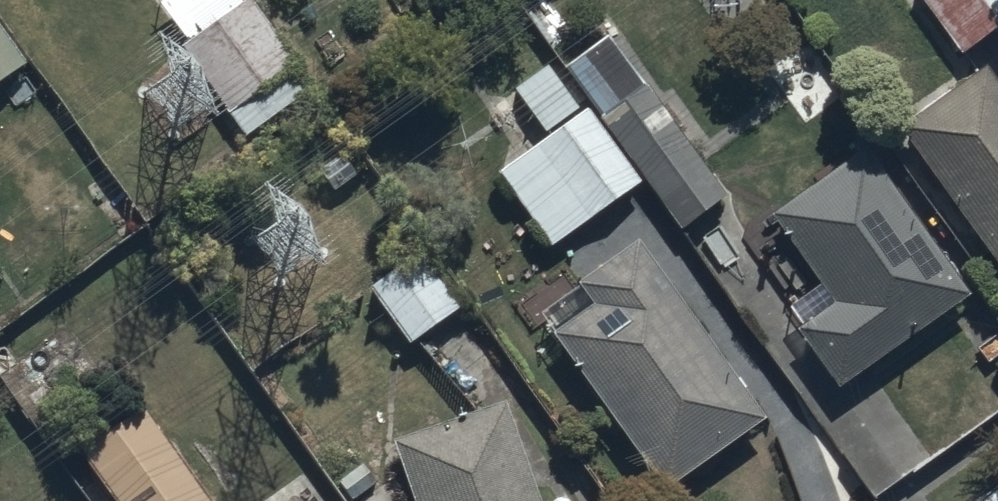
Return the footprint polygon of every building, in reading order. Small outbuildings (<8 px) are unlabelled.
[(155,0),(252,127),(310,82),(294,61),(299,57),(255,0),(156,0),(155,0)] [(963,47),(997,21),(997,0),(928,0),(963,47)] [(0,16),(0,76),(29,55),(0,16)] [(900,122),(997,259),(997,69),(990,58),(900,122)] [(575,106),(547,62),(515,82),(543,126),(575,106)] [(726,190),(648,76),(602,109),(680,222),(726,190)] [(551,242),(640,176),(587,104),(498,169),(551,242)] [(970,285),(867,141),(773,209),(834,295),(798,321),(840,378),(970,285)] [(769,413),(639,232),(542,301),(673,482),(769,413)] [(424,243),(367,279),(407,340),(463,304),(424,243)] [(503,396),(394,436),(418,500),(542,500),(503,396)] [(144,399),(80,445),(120,500),(216,500),(144,399)]
